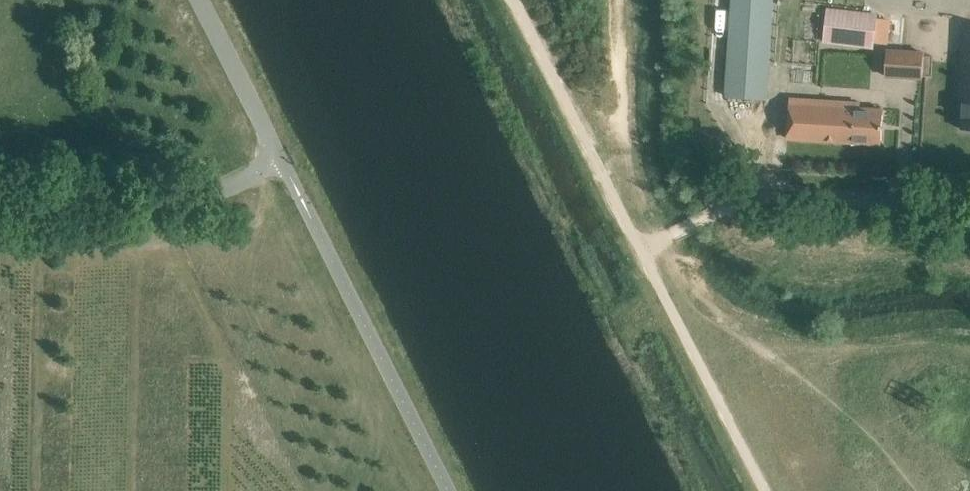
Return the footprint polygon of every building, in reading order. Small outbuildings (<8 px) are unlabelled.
[(727,95),(766,98),(772,0),(733,0),(727,95)] [(824,41),(872,46),(877,14),(828,8),(824,41)] [(965,28),(961,95),(964,95),(962,128),(969,129),(969,29),(965,28)] [(923,78),(924,52),(887,50),(885,75),(923,78)] [(881,143),(883,109),(860,108),(860,103),(789,99),(787,137),(881,143)]
